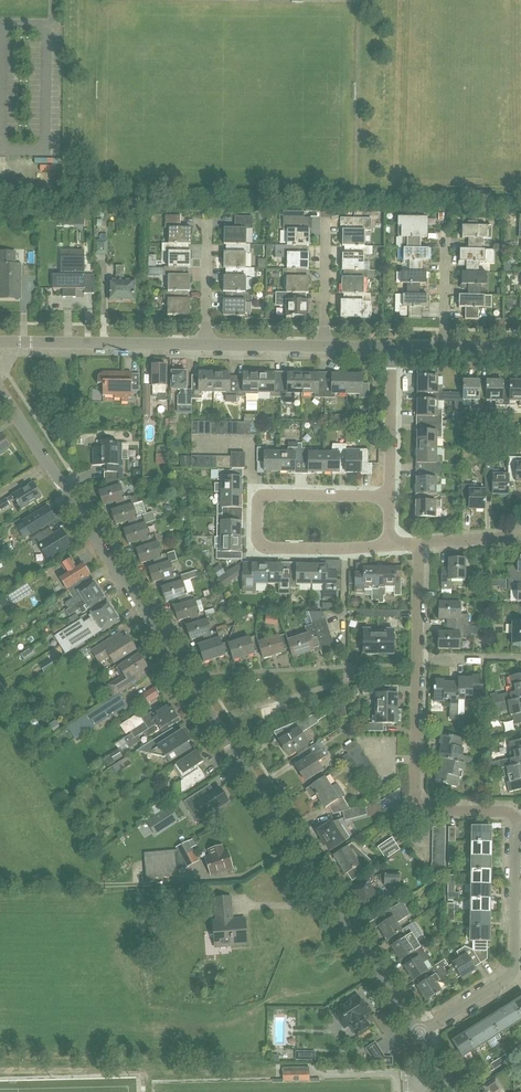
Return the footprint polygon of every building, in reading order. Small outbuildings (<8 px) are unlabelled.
[(282,216),(282,228),(286,228),(286,244),(292,244),(292,245),(294,245),(294,244),(298,245),(307,245),(309,245),(309,229),(304,229),(304,216),(304,212),(298,212),(282,212),(282,216)] [(168,227),(168,243),(173,243),(173,244),(176,244),(176,243),(179,243),(190,243),(190,227),(179,227),(179,215),(165,214),(164,227),(168,227)] [(223,244),(234,244),(237,244),(237,245),(239,245),(240,244),(246,244),(246,228),(253,228),(253,216),(235,215),(235,228),(223,227),(223,244)] [(75,225),(75,216),(62,216),(62,225),(75,225)] [(371,229),(371,217),(352,217),(352,229),(342,229),(342,245),(352,245),(355,245),(355,246),(358,246),(358,245),(364,245),(364,229),(371,229)] [(407,237),(407,248),(420,249),(420,238),(426,238),(427,218),(398,218),(398,237),(407,237)] [(468,238),(468,249),(481,249),(481,238),(490,238),(490,226),(476,226),(476,221),(468,221),(468,226),(461,225),(461,238),(468,238)] [(95,253),(107,254),(107,241),(105,241),(105,235),(101,235),(100,243),(95,243),(95,253)] [(179,250),(179,243),(176,243),(176,244),(173,244),(173,243),(168,243),(162,243),(162,251),(167,251),(167,267),(173,267),(176,267),(179,267),(190,267),(190,250),(179,250)] [(223,251),(223,267),(226,267),(234,267),(236,267),(237,268),(239,268),(240,267),(245,267),(245,252),(249,252),(249,249),(249,244),(246,244),(240,244),(239,245),(237,245),(237,244),(234,244),(234,251),(226,251),(223,251)] [(298,252),(298,245),(294,244),(294,245),(292,245),(292,244),(286,244),(266,244),(266,249),(274,250),(274,257),(286,257),(286,268),(292,268),(292,269),(295,269),(295,268),(298,268),(308,268),(308,252),(298,252)] [(341,253),(341,269),(344,269),(352,269),(355,269),(355,270),(358,270),(358,269),(364,269),(364,262),(364,253),(368,253),(368,245),(364,245),(358,245),(358,246),(355,246),(355,245),(352,245),(352,253),(345,253),(341,253)] [(420,249),(407,248),(403,248),(403,260),(409,260),(409,271),(421,271),(421,261),(428,261),(428,249),(420,249)] [(494,249),(481,249),(468,249),(459,249),(459,266),(466,266),(466,271),(478,272),(478,262),(494,262),(494,249)] [(76,289),(79,289),(84,289),(84,293),(94,293),(94,275),(84,275),(84,257),(74,257),(74,250),(60,250),(60,257),(61,257),(61,275),(53,275),(53,289),(63,289),(63,297),(76,297),(76,289)] [(0,264),(0,281),(0,297),(20,298),(21,263),(15,263),(16,251),(0,251),(0,264)] [(109,300),(134,300),(134,281),(124,281),(124,265),(116,265),(116,281),(109,281),(109,300)] [(167,275),(167,291),(172,291),(172,292),(175,292),(175,291),(178,291),(189,291),(190,275),(179,274),(179,267),(176,267),(173,267),(167,267),(163,266),(163,275),(167,275)] [(223,275),(223,291),(225,291),(234,291),(236,291),(236,292),(239,292),(239,291),(245,291),(245,276),(249,276),(254,276),(254,274),(254,267),(249,267),(245,267),(240,267),(239,268),(237,268),(236,267),(234,267),(234,276),(226,275),(223,275)] [(286,276),(286,292),(292,292),(292,293),(294,293),(294,292),(297,292),(308,292),(308,276),(298,276),(298,268),(295,268),(295,269),(292,269),(292,268),(286,268),(282,268),(282,276),(286,276)] [(370,269),(364,269),(358,269),(358,270),(355,270),(355,269),(352,269),(352,277),(341,277),(341,293),(352,293),(355,293),(355,294),(358,294),(358,293),(363,293),(364,277),(375,277),(375,269),(370,269)] [(425,271),(421,271),(409,271),(401,271),(400,283),(406,283),(406,294),(419,295),(419,283),(425,283),(425,271)] [(467,295),(480,295),(480,284),(486,284),(486,272),(478,272),(466,271),(461,271),(460,284),(460,289),(467,289),(467,295)] [(178,298),(178,291),(175,291),(175,292),(172,292),(172,291),(167,291),(163,291),(163,298),(167,298),(167,315),(189,315),(189,298),(178,298)] [(222,315),(245,315),(245,300),(249,300),(249,291),(245,291),(239,291),(239,292),(236,292),(236,291),(234,291),(234,299),(223,299),(222,315)] [(276,292),(276,304),(279,304),(285,305),(285,316),(308,316),(308,300),(306,300),(297,300),(297,292),(294,292),(294,293),(292,293),(292,292),(286,292),(282,292),(279,292),(276,292)] [(341,317),(363,317),(370,317),(370,298),(376,298),(376,293),(363,293),(358,293),(358,294),(355,294),(355,293),(352,293),(352,300),(341,300),(341,317)] [(428,295),(419,295),(406,294),(402,294),(402,306),(400,306),(400,315),(408,315),(408,318),(421,318),(421,307),(428,307),(428,295)] [(458,295),(458,307),(465,307),(465,318),(478,319),(478,307),(491,307),(491,295),(480,295),(467,295),(458,295)] [(152,365),(152,386),(153,386),(153,393),(157,393),(157,401),(166,401),(166,365),(152,365)] [(191,402),(191,398),(191,390),(185,390),(185,372),(179,372),(179,370),(178,369),(173,369),(172,370),(172,372),(171,372),(171,389),(180,389),(180,391),(178,393),(178,406),(187,406),(187,402),(191,402)] [(140,374),(132,374),(132,373),(132,372),(131,372),(130,372),(122,371),(122,373),(103,373),(101,373),(100,374),(99,374),(98,375),(98,376),(97,377),(97,383),(103,383),(103,396),(114,396),(114,398),(121,399),(121,402),(128,402),(128,398),(132,398),(132,390),(139,390),(140,374)] [(202,391),(213,391),(213,372),(198,372),(198,375),(191,375),(191,390),(191,398),(202,398),(202,391)] [(235,401),(235,396),(235,376),(229,376),(229,373),(213,372),(213,391),(225,391),(225,401),(235,401)] [(235,376),(235,396),(246,396),(246,399),(257,399),(257,392),(258,373),(243,373),(243,376),(235,376)] [(270,396),(279,397),(279,383),(273,382),(273,373),(258,373),(257,392),(270,392),(270,396)] [(279,383),(279,397),(282,397),(282,402),(293,402),(294,392),(302,392),(302,373),(294,373),(287,373),(287,383),(279,383)] [(302,373),(302,392),(314,393),(314,397),(324,397),(324,383),(318,383),(318,374),(302,373)] [(334,393),(346,393),(347,374),(331,374),(331,383),(324,383),(324,397),(334,397),(334,393)] [(362,374),(347,374),(346,393),(358,393),(358,397),(369,397),(369,383),(362,383),(362,374)] [(427,392),(427,399),(437,399),(437,400),(442,400),(442,386),(437,386),(437,376),(418,376),(418,392),(427,392)] [(486,405),(486,400),(485,400),(486,389),(479,389),(479,379),(463,379),(463,400),(472,400),(472,405),(486,405)] [(510,406),(510,400),(509,400),(509,389),(503,389),(503,380),(486,379),(486,389),(485,400),(486,400),(495,400),(495,405),(510,406)] [(509,389),(509,400),(510,400),(519,400),(519,406),(520,406),(520,380),(510,380),(509,389)] [(426,423),(442,423),(442,409),(437,409),(437,400),(437,399),(427,399),(417,399),(417,416),(427,416),(426,423)] [(416,430),(416,447),(436,447),(436,438),(441,438),(442,423),(426,423),(426,430),(416,430)] [(314,427),(317,436),(326,432),(323,424),(314,427)] [(9,446),(1,434),(0,435),(0,453),(9,446)] [(485,446),(494,446),(494,437),(486,437),(485,446)] [(474,438),(474,446),(482,446),(482,438),(474,438)] [(94,447),(94,465),(106,465),(110,465),(110,472),(122,472),(122,460),(121,460),(121,450),(118,450),(118,443),(118,442),(110,442),(110,440),(101,440),(101,447),(94,447)] [(301,463),(301,448),(301,443),(298,443),(298,442),(288,442),(288,452),(279,452),(279,472),(294,472),(294,463),(301,463)] [(339,463),(346,463),(346,453),(346,444),(332,444),(331,453),(323,453),(323,472),(339,472),(339,463)] [(416,447),(416,463),(426,463),(426,470),(441,470),(441,456),(436,456),(436,447),(416,447)] [(279,472),(279,452),(267,452),(267,448),(257,448),(256,462),(264,462),(263,471),(279,472)] [(323,472),(323,453),(311,453),(311,448),(301,448),(301,463),(308,463),(308,472),(323,472)] [(346,453),(346,463),(346,472),(365,472),(365,463),(368,463),(368,448),(358,448),(358,453),(346,453)] [(508,457),(508,471),(514,472),(514,481),(520,481),(520,457),(508,457)] [(491,494),(508,494),(508,486),(508,481),(508,475),(499,475),(499,469),(493,469),(493,463),(484,462),(484,476),(484,481),(484,484),(491,484),(491,494)] [(214,492),(221,492),(241,492),(241,477),(232,477),(232,470),(217,470),(217,480),(222,480),(222,483),(215,483),(214,492)] [(416,494),(425,494),(436,494),(436,493),(436,484),(441,484),(441,473),(441,470),(426,470),(426,478),(416,477),(416,494)] [(117,509),(132,504),(130,497),(130,496),(124,498),(118,480),(104,480),(107,490),(99,492),(103,504),(115,501),(117,509)] [(41,497),(33,482),(0,502),(0,509),(0,510),(10,504),(9,502),(14,498),(21,509),(41,497)] [(467,509),(485,509),(485,494),(485,489),(484,489),(476,489),(476,484),(464,484),(461,484),(461,499),(467,499),(467,509)] [(240,508),(241,492),(221,492),(221,505),(217,504),(216,514),(231,514),(231,508),(240,508)] [(416,501),(416,517),(435,517),(435,508),(441,508),(441,493),(436,493),(436,494),(425,494),(425,501),(416,501)] [(136,495),(130,497),(132,504),(138,502),(136,495)] [(118,509),(111,511),(115,524),(128,520),(130,528),(144,524),(155,520),(152,512),(146,514),(136,517),(132,504),(118,509)] [(23,521),(15,526),(23,538),(31,533),(55,519),(47,507),(23,521)] [(216,536),(221,536),(239,537),(240,522),(230,521),(231,514),(216,514),(216,525),(216,536)] [(140,539),(143,547),(156,543),(154,535),(149,536),(144,524),(130,528),(124,530),(128,543),(140,539)] [(48,558),(71,544),(61,529),(50,536),(46,530),(31,539),(35,546),(39,543),(48,558)] [(221,536),(216,536),(214,536),(214,549),(215,549),(215,559),(230,559),(230,552),(239,552),(239,537),(221,536)] [(156,543),(143,547),(136,549),(140,562),(152,558),(155,566),(169,562),(176,560),(173,551),(160,555),(156,543)] [(508,578),(520,578),(520,555),(517,555),(517,571),(508,571),(508,578)] [(66,572),(59,576),(67,588),(89,574),(88,573),(89,572),(86,567),(85,568),(82,562),(76,566),(71,558),(62,564),(66,572)] [(465,558),(449,558),(448,558),(448,567),(448,572),(441,572),(441,589),(452,589),(453,589),(453,580),(465,580),(465,566),(465,558)] [(165,578),(167,586),(181,581),(179,574),(178,572),(173,574),(169,562),(155,566),(148,568),(152,582),(165,578)] [(242,583),(242,591),(254,591),(255,588),(255,584),(266,584),(266,564),(258,564),(251,564),(251,562),(242,562),(242,564),(242,572),(242,583)] [(266,564),(266,584),(278,584),(278,588),(278,592),(288,593),(288,588),(289,574),(289,571),(282,571),(282,564),(276,564),(266,564)] [(295,574),(289,574),(288,588),(299,588),(299,584),(310,584),(311,564),(296,564),(295,574)] [(311,564),(310,584),(323,585),(323,589),(323,597),(335,598),(335,590),(341,590),(342,580),(335,580),(336,572),(328,572),(328,565),(320,565),(311,564)] [(218,578),(225,573),(219,565),(213,569),(218,578)] [(225,573),(218,578),(225,588),(232,583),(231,582),(240,576),(240,567),(236,566),(225,573)] [(349,574),(349,584),(354,584),(354,592),(364,592),(364,589),(372,589),(372,595),(372,599),(378,599),(378,601),(379,567),(364,567),(364,573),(364,574),(357,574),(349,574)] [(394,568),(379,567),(378,601),(384,601),(384,594),(386,594),(386,585),(394,585),(394,595),(401,595),(401,576),(394,576),(394,568)] [(188,572),(190,579),(197,576),(195,569),(188,572)] [(73,599),(66,604),(69,608),(76,604),(99,589),(97,586),(98,585),(95,580),(94,581),(93,580),(91,581),(88,576),(67,589),(73,599)] [(508,578),(508,588),(516,588),(516,602),(520,602),(520,578),(508,578)] [(181,581),(167,586),(161,588),(165,601),(177,597),(180,606),(194,601),(191,591),(194,591),(190,579),(181,581)] [(499,584),(499,587),(499,589),(506,589),(506,580),(492,580),(492,584),(499,584)] [(28,582),(5,596),(12,606),(34,592),(30,585),(28,582)] [(69,615),(79,608),(82,613),(105,598),(104,597),(105,596),(102,592),(101,592),(99,589),(70,607),(66,610),(69,615)] [(0,601),(0,603),(2,607),(9,603),(5,597),(0,601)] [(81,619),(62,632),(67,640),(113,611),(111,609),(113,608),(110,603),(108,604),(107,601),(91,612),(90,612),(93,616),(83,623),(81,619)] [(194,601),(180,606),(173,608),(177,620),(190,616),(192,624),(206,620),(204,611),(198,613),(194,601)] [(452,619),(452,626),(469,626),(469,615),(460,614),(461,603),(438,602),(438,619),(452,619)] [(114,612),(113,611),(67,640),(60,645),(65,654),(102,631),(102,630),(118,619),(117,617),(119,616),(116,611),(114,612)] [(322,612),(307,612),(311,623),(324,619),(322,612)] [(324,619),(311,623),(311,625),(313,629),(326,625),(324,619)] [(202,636),(205,644),(219,639),(216,631),(210,632),(206,620),(192,624),(186,627),(190,640),(202,636)] [(512,622),(512,644),(520,644),(520,622),(512,622)] [(318,646),(319,648),(332,644),(330,637),(317,642),(315,635),(313,629),(311,625),(305,627),(308,635),(287,641),(289,648),(292,657),(313,650),(312,648),(318,646)] [(326,625),(313,629),(315,635),(328,631),(326,625)] [(460,635),(464,636),(464,638),(471,638),(471,634),(480,634),(480,626),(469,626),(452,626),(451,633),(438,632),(437,649),(459,649),(460,635)] [(363,628),(363,654),(378,654),(378,634),(378,631),(371,631),(371,628),(363,628)] [(386,634),(378,634),(378,654),(394,654),(394,629),(386,629),(386,634)] [(330,637),(328,631),(315,635),(317,642),(330,637)] [(278,636),(257,643),(259,650),(262,659),(283,652),(282,650),(289,648),(287,641),(284,634),(278,636)] [(98,662),(109,656),(113,663),(135,649),(127,636),(115,643),(111,637),(91,650),(98,662)] [(253,652),(259,650),(257,643),(255,636),(228,644),(230,651),(233,660),(254,654),(253,652)] [(224,653),(230,651),(228,644),(227,642),(220,644),(219,639),(205,644),(198,646),(203,661),(224,655),(224,653)] [(335,651),(332,644),(319,648),(321,655),(335,651)] [(24,658),(34,652),(31,648),(21,654),(24,658)] [(146,667),(139,656),(138,654),(117,667),(114,669),(118,675),(121,673),(122,675),(107,684),(109,687),(107,688),(112,696),(139,679),(135,673),(146,667)] [(50,659),(40,666),(44,673),(55,666),(50,659)] [(505,702),(520,699),(520,674),(509,676),(511,686),(509,686),(510,693),(503,695),(505,702)] [(458,682),(458,700),(458,704),(464,704),(464,700),(472,700),(472,698),(482,698),(482,676),(471,675),(471,678),(457,677),(457,682),(458,682)] [(433,680),(433,702),(443,702),(443,704),(450,704),(450,719),(458,719),(458,715),(458,704),(458,700),(458,682),(457,682),(444,682),(444,680),(433,680)] [(376,694),(375,708),(397,708),(398,693),(382,693),(383,686),(363,685),(363,693),(376,694)] [(159,697),(154,689),(140,697),(145,705),(159,697)] [(121,693),(88,714),(95,725),(128,704),(121,693)] [(492,704),(499,703),(498,695),(497,693),(490,694),(492,704)] [(505,702),(501,703),(502,710),(509,709),(511,716),(513,716),(515,725),(520,723),(520,699),(505,702)] [(138,735),(144,731),(175,712),(170,704),(152,715),(150,713),(141,719),(144,723),(130,731),(132,734),(125,738),(127,742),(138,735)] [(336,720),(347,716),(344,705),(333,708),(336,720)] [(397,708),(375,708),(375,723),(362,722),(362,730),(382,731),(382,723),(397,723),(397,708)] [(175,712),(144,731),(147,735),(159,727),(162,731),(180,720),(175,712)] [(314,714),(273,731),(288,755),(289,754),(295,751),(295,750),(307,743),(300,732),(313,724),(318,721),(317,720),(314,714)] [(167,732),(167,731),(136,750),(136,751),(142,748),(145,752),(164,757),(166,755),(169,760),(189,748),(186,743),(189,741),(182,731),(171,738),(168,738),(167,738),(164,734),(167,732)] [(459,762),(464,764),(471,765),(472,758),(461,756),(463,748),(460,748),(463,738),(441,733),(439,743),(441,744),(438,758),(443,759),(459,763),(459,762)] [(138,735),(127,742),(129,746),(141,739),(138,735)] [(317,762),(328,755),(319,740),(296,755),(301,762),(295,766),(305,781),(322,770),(317,762)] [(344,747),(347,753),(358,745),(355,740),(344,747)] [(498,760),(500,769),(506,767),(520,765),(520,740),(508,742),(510,752),(507,752),(509,758),(498,760)] [(351,758),(362,750),(358,745),(347,753),(348,753),(350,756),(351,758)] [(123,757),(118,749),(109,754),(114,762),(123,757)] [(351,758),(355,763),(365,756),(362,750),(351,758)] [(182,779),(180,781),(181,793),(205,777),(200,768),(198,769),(196,766),(202,762),(196,752),(174,766),(182,779)] [(128,756),(120,761),(125,769),(133,763),(128,756)] [(365,756),(355,763),(358,769),(369,761),(365,756)] [(350,758),(344,762),(348,768),(354,764),(350,758)] [(464,764),(459,762),(459,763),(443,759),(439,773),(437,772),(435,782),(456,787),(459,778),(461,778),(464,764)] [(358,769),(362,774),(373,767),(369,761),(358,769)] [(506,767),(509,782),(507,782),(509,792),(520,790),(520,765),(506,767)] [(376,773),(373,767),(362,774),(365,780),(376,773)] [(365,780),(369,785),(380,778),(376,773),(365,780)] [(324,778),(306,790),(312,798),(317,795),(325,808),(328,806),(333,814),(343,811),(350,809),(342,797),(344,795),(336,784),(330,788),(324,778)] [(373,791),(383,784),(380,778),(369,785),(373,791)] [(219,787),(213,791),(204,797),(200,791),(184,802),(192,813),(199,809),(204,817),(206,816),(209,819),(220,812),(218,808),(228,802),(219,787)] [(379,803),(365,806),(367,814),(381,810),(380,807),(379,803)] [(171,806),(147,821),(155,834),(179,818),(171,806)] [(350,809),(343,811),(345,820),(362,815),(359,806),(350,809)] [(331,822),(317,831),(329,851),(350,838),(338,820),(331,822)] [(472,828),(472,842),(491,843),(491,828),(472,828)] [(386,858),(400,849),(392,837),(378,846),(386,858)] [(177,849),(144,853),(146,879),(176,876),(176,871),(187,867),(199,860),(192,847),(196,845),(193,839),(176,847),(177,849)] [(471,856),(491,857),(491,843),(472,842),(471,856)] [(360,865),(362,869),(373,862),(352,843),(333,855),(345,874),(360,865)] [(209,850),(211,855),(206,857),(212,874),(233,867),(227,850),(224,851),(222,845),(209,850)] [(471,856),(471,870),(490,870),(491,857),(471,856)] [(445,860),(432,860),(431,868),(437,878),(445,873),(445,860)] [(431,882),(437,878),(431,868),(425,871),(431,882)] [(471,870),(471,884),(490,885),(490,870),(471,870)] [(379,881),(384,881),(384,885),(400,885),(400,873),(384,873),(379,874),(379,881)] [(370,886),(376,882),(372,876),(352,890),(362,906),(377,896),(370,886)] [(448,892),(448,898),(459,898),(459,892),(455,892),(455,884),(448,883),(448,892)] [(471,898),(490,899),(490,885),(471,884),(471,898)] [(177,887),(163,888),(164,902),(178,901),(177,887)] [(213,919),(215,943),(230,942),(231,944),(246,943),(244,917),(232,918),(230,896),(215,897),(216,919),(213,919)] [(471,898),(471,912),(490,913),(490,899),(471,898)] [(392,937),(401,930),(396,923),(410,914),(402,901),(378,916),(382,923),(378,926),(387,940),(392,937)] [(490,913),(471,912),(470,926),(490,927),(490,913)] [(400,960),(404,957),(420,947),(415,939),(423,934),(415,921),(401,930),(392,937),(396,943),(391,946),(400,960)] [(473,941),(472,950),(480,963),(486,959),(487,942),(489,941),(490,927),(470,926),(470,941),(473,941)] [(412,980),(417,977),(427,970),(422,963),(429,959),(421,946),(420,947),(404,957),(408,963),(404,966),(412,980)] [(480,963),(472,950),(465,947),(456,952),(460,958),(449,966),(456,978),(460,976),(461,978),(476,969),(474,967),(480,963)] [(444,959),(427,970),(417,977),(421,983),(417,986),(426,1000),(440,991),(435,983),(448,974),(444,967),(448,965),(444,959)] [(348,970),(337,978),(342,986),(354,978),(348,970)] [(344,1027),(349,1024),(356,1034),(369,1025),(363,1016),(369,1012),(357,995),(333,1011),(344,1027)] [(512,1002),(520,1016),(520,997),(512,1002)] [(500,1010),(510,1027),(520,1020),(520,1016),(512,1002),(500,1010)] [(499,1034),(510,1027),(500,1010),(488,1018),(499,1034)] [(488,1018),(476,1025),(487,1042),(499,1034),(488,1018)] [(476,1025),(464,1033),(475,1049),(487,1042),(476,1025)] [(475,1049),(464,1033),(453,1040),(463,1057),(475,1049)] [(295,1059),(315,1059),(315,1051),(295,1051),(295,1059)] [(498,1059),(501,1065),(509,1060),(505,1054),(498,1059)] [(377,1064),(376,1065),(393,1065),(393,1064),(393,1056),(385,1056),(377,1064)] [(494,1070),(501,1065),(498,1059),(490,1064),(494,1070)] [(309,1067),(283,1067),(283,1078),(283,1081),(309,1080),(309,1077),(309,1072),(309,1067)] [(467,1074),(473,1083),(489,1072),(486,1067),(474,1074),(471,1071),(467,1074)] [(503,1091),(499,1085),(495,1078),(483,1085),(488,1091),(502,1091),(503,1091)]
